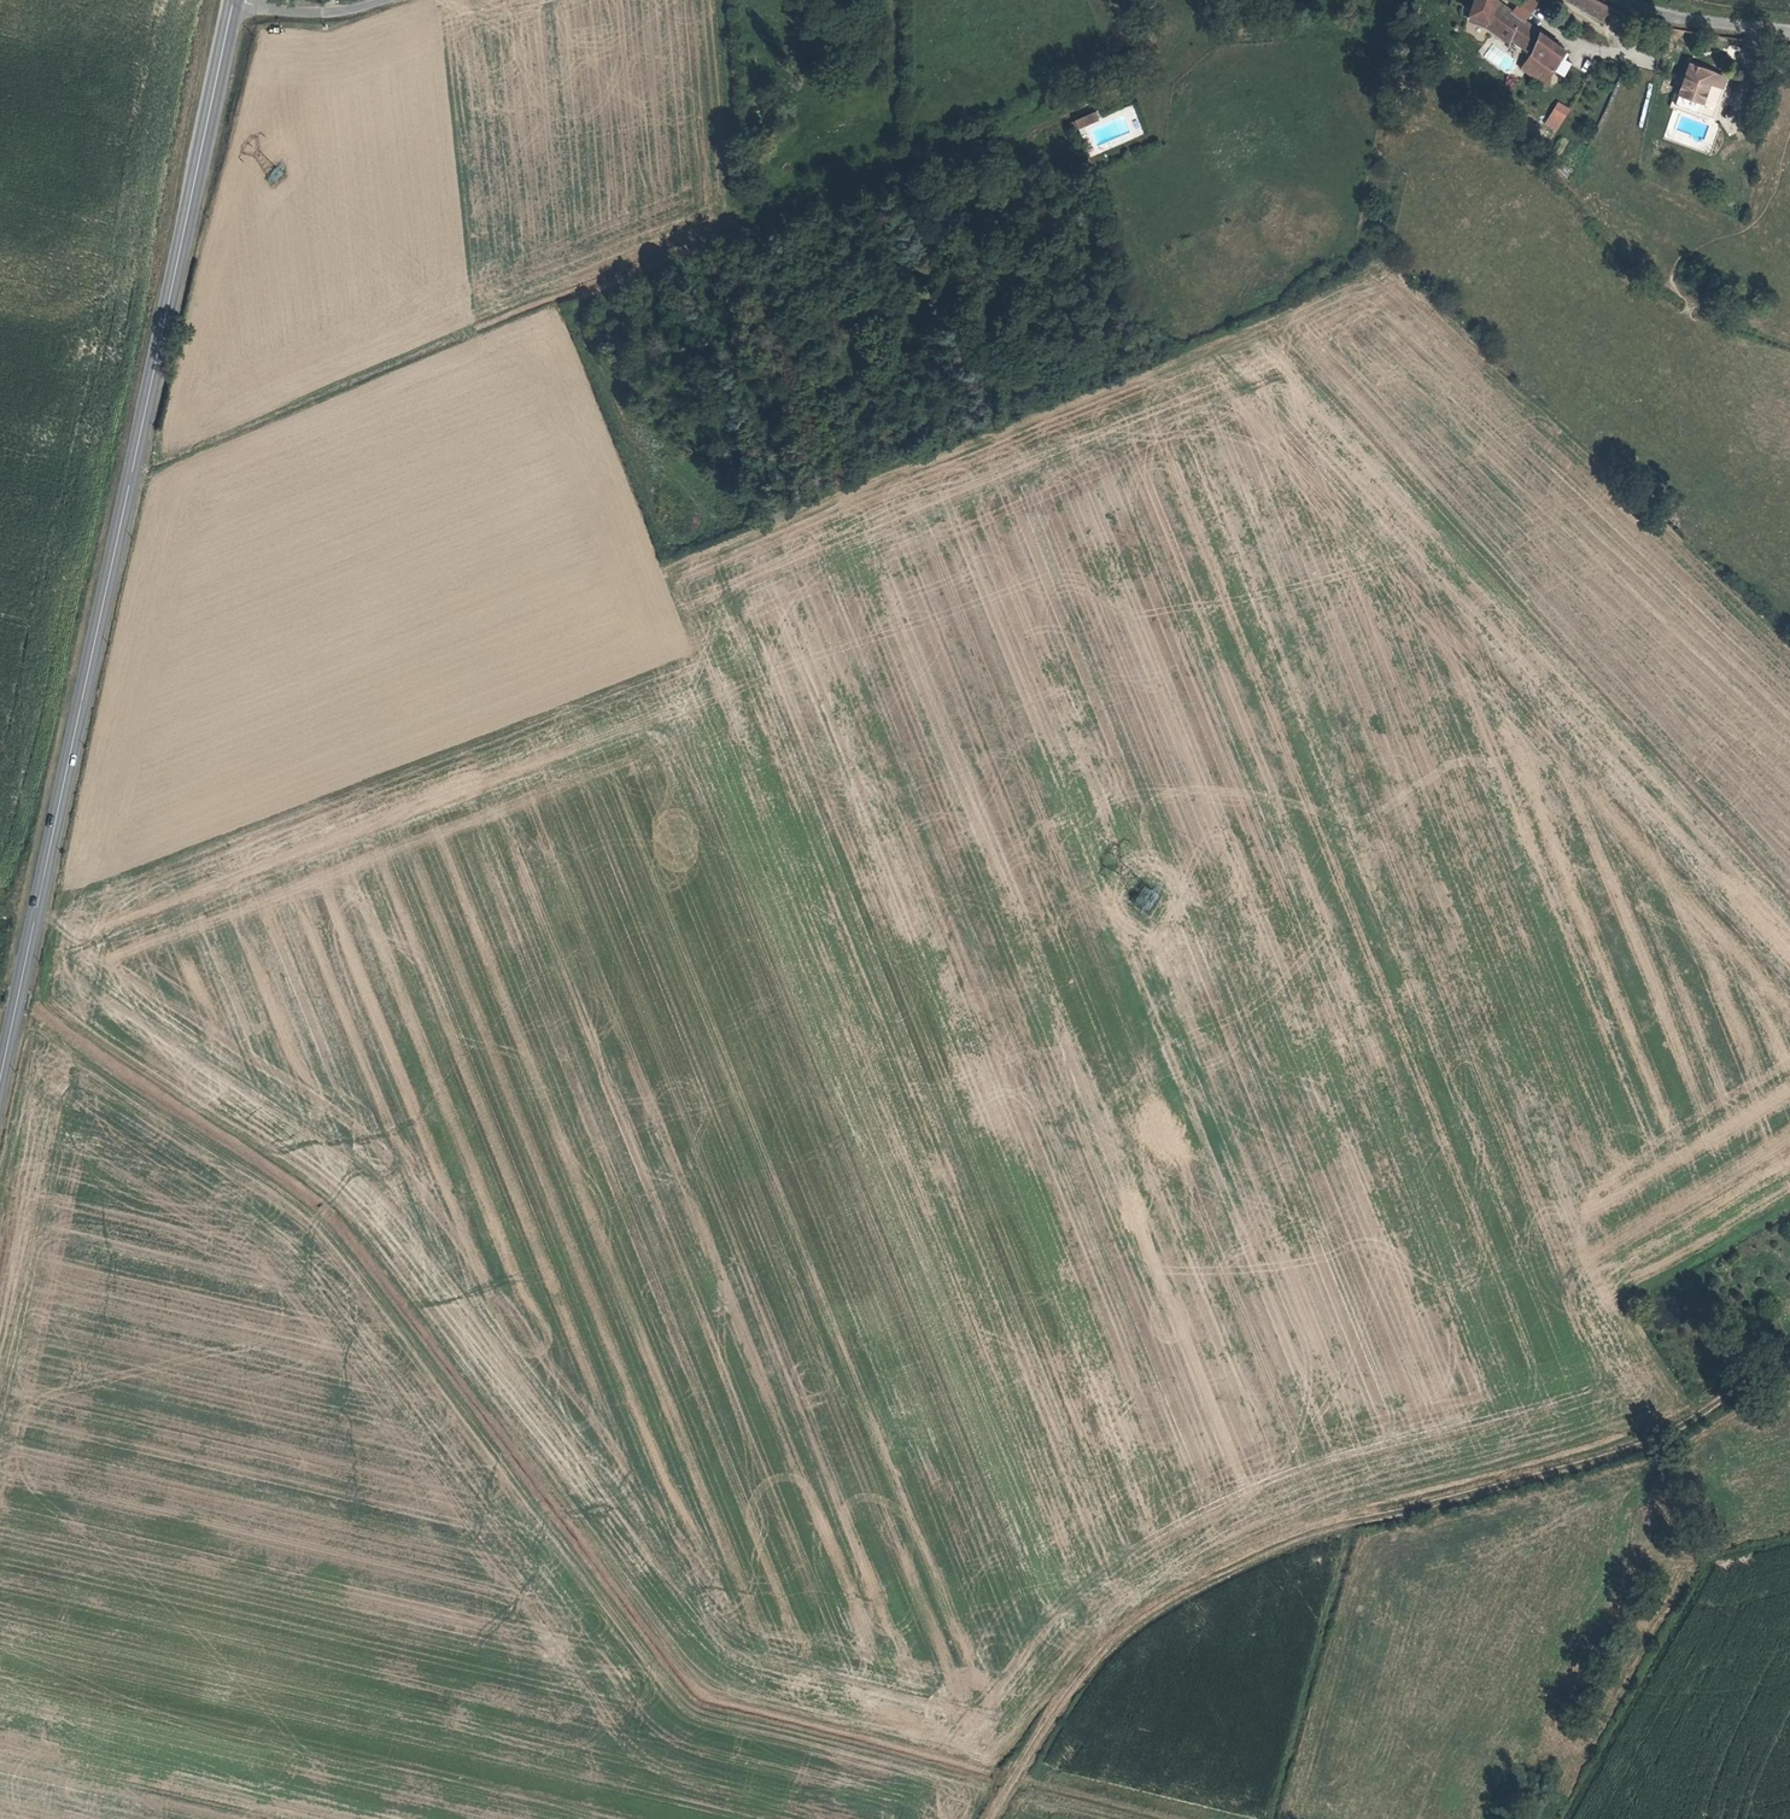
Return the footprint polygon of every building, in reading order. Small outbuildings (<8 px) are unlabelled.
[(1495,6),(1496,0),(1476,0),(1470,21),(1485,25),(1488,28),(1507,43),(1531,63),(1537,41),(1495,6)] [(1561,6),(1577,14),(1585,0),(1564,0),(1561,6)] [(1593,0),(1585,0),(1577,14),(1603,27),(1612,10),(1593,0)] [(1485,25),(1470,21),(1467,26),(1484,33),(1502,48),(1507,43),(1488,28),(1485,25)] [(1550,52),(1537,41),(1531,63),(1543,73),(1550,52)] [(1543,73),(1553,81),(1559,64),(1560,59),(1550,52),(1543,73)] [(1543,73),(1531,63),(1523,78),(1543,94),(1553,81),(1543,73)] [(1559,64),(1553,81),(1564,85),(1569,69),(1559,64)] [(1729,82),(1693,66),(1680,95),(1676,106),(1698,116),(1713,122),(1725,96),(1723,95),(1724,92),(1729,82)] [(1680,95),(1677,94),(1671,107),(1700,120),(1701,117),(1676,106),(1680,95)] [(1555,132),(1570,109),(1558,101),(1543,124),(1555,132)] [(1075,121),(1079,129),(1098,120),(1094,112),(1075,121)]
